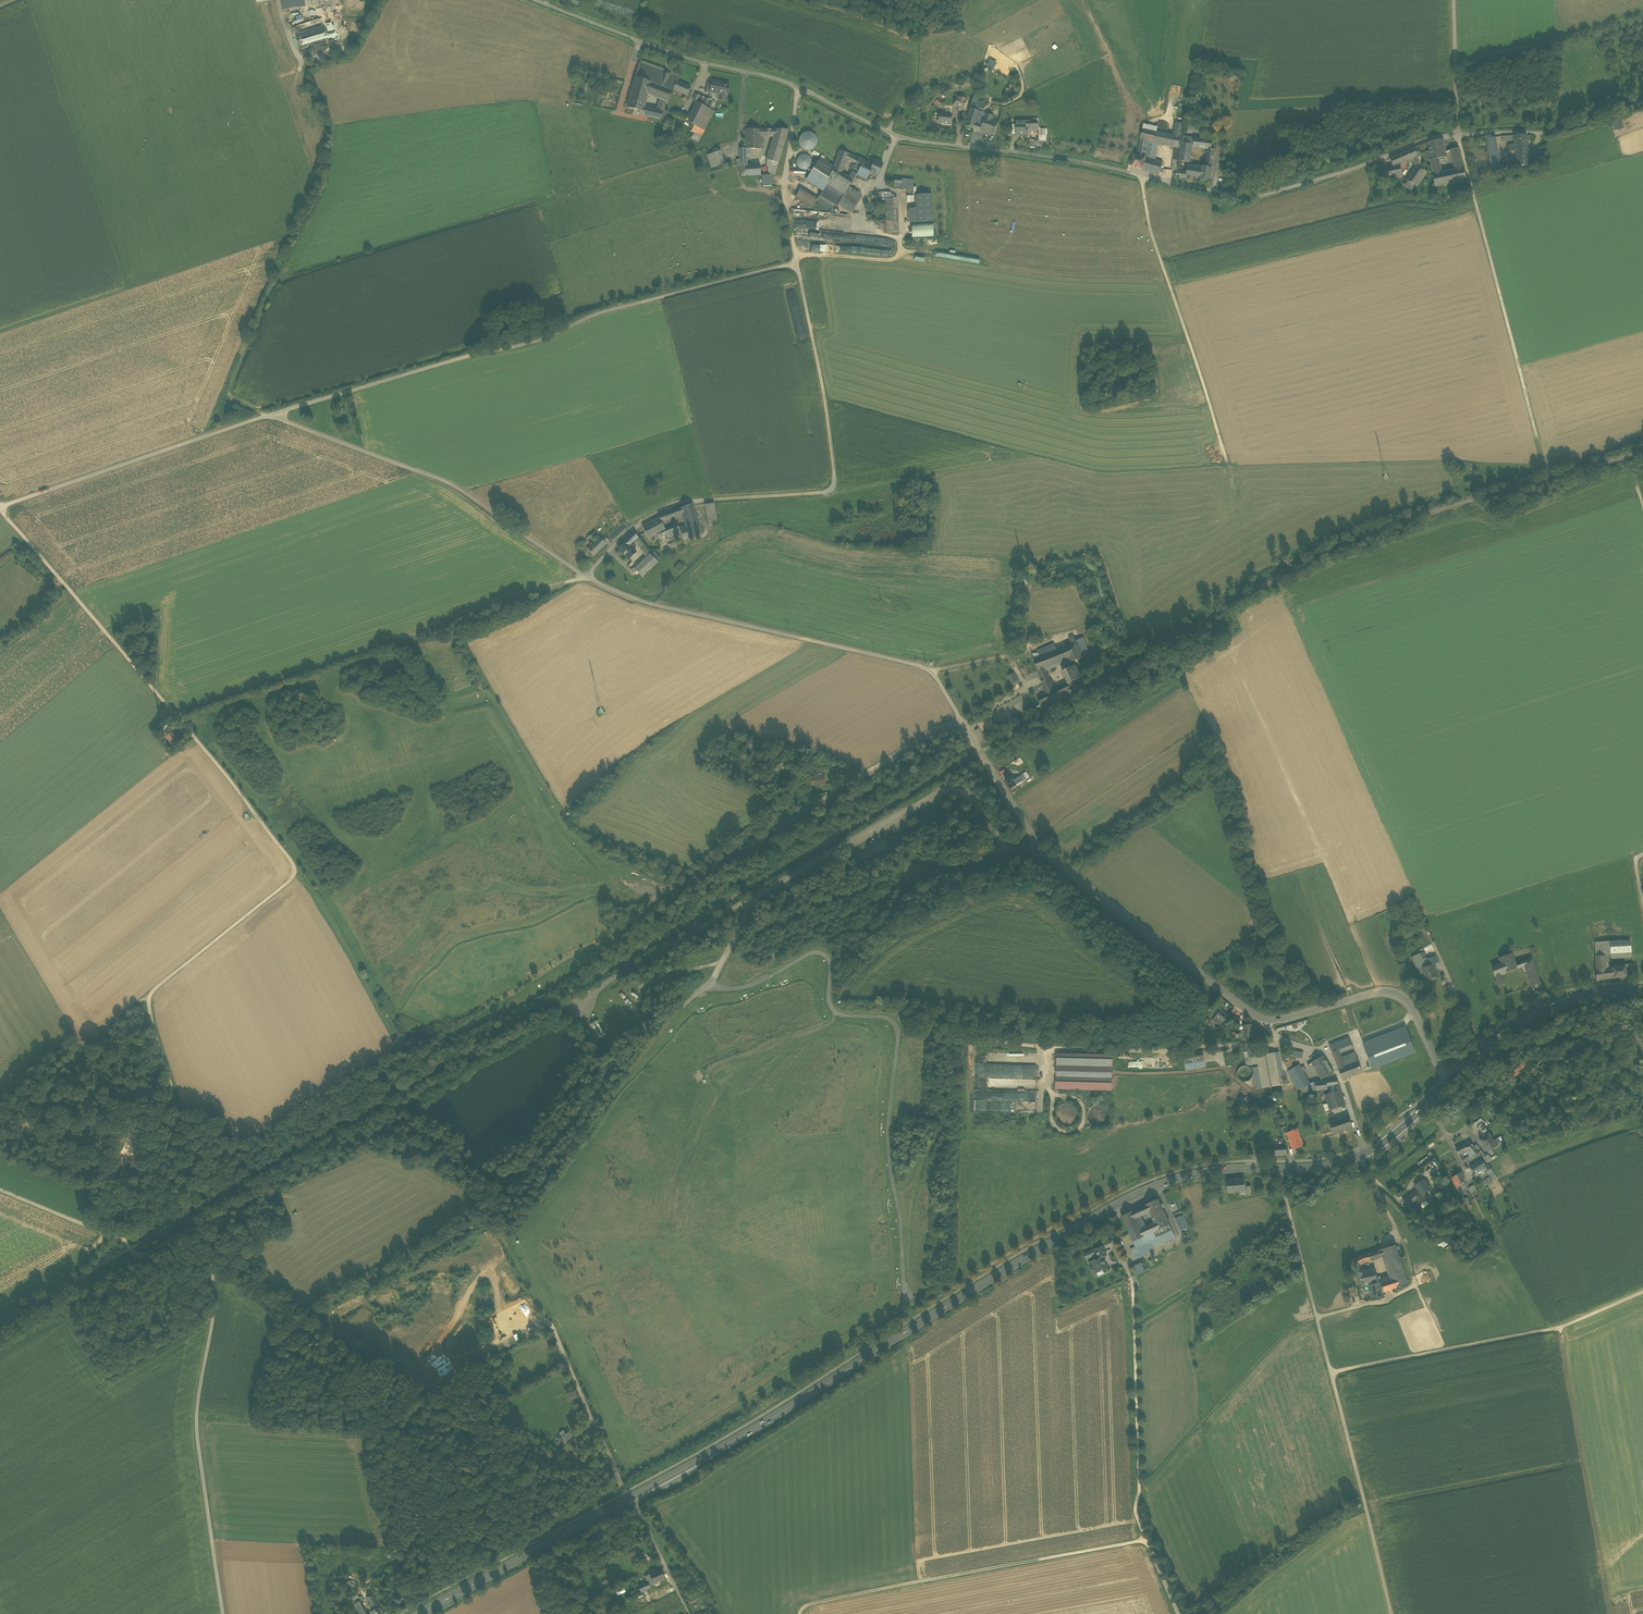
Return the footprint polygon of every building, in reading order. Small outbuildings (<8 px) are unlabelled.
[(305,6),(305,0),(283,0),(284,9),(305,6)] [(318,19),(293,26),(299,46),(302,45),(303,49),(317,45),(316,43),(325,40),(323,31),(319,32),(318,29),(321,28),(318,19)] [(997,64),(990,59),(985,67),(993,71),(997,64)] [(639,63),(636,76),(673,90),(674,89),(677,81),(679,77),(639,63)] [(649,95),(660,98),(668,101),(671,96),(673,90),(636,76),(630,97),(646,101),(648,96),(649,96),(649,95)] [(719,100),(726,101),(729,84),(722,83),(722,82),(712,80),(711,83),(710,91),(721,93),(719,100)] [(674,89),(687,95),(690,87),(677,81),(674,89)] [(1176,86),(1172,112),(1177,113),(1181,87),(1176,86)] [(721,93),(710,91),(710,93),(709,97),(719,100),(721,93)] [(697,102),(707,107),(710,100),(700,96),(697,102)] [(639,110),(643,112),(645,107),(646,101),(630,97),(627,107),(639,110)] [(955,106),(964,109),(966,100),(957,97),(955,106)] [(660,98),(657,110),(663,112),(668,101),(660,98)] [(935,103),(941,108),(944,104),(938,99),(935,103)] [(716,102),(710,100),(707,107),(712,110),(716,102)] [(973,101),(970,109),(979,111),(981,104),(973,101)] [(693,124),(704,130),(714,111),(712,110),(707,107),(697,102),(689,117),(687,121),(693,124)] [(657,110),(651,109),(649,115),(661,118),(663,112),(657,110)] [(965,126),(973,128),(975,124),(979,111),(970,109),(965,126)] [(986,114),(979,111),(975,124),(978,125),(982,126),(986,114)] [(938,123),(950,124),(951,115),(939,113),(938,123)] [(980,131),(994,135),(999,122),(993,120),(994,116),(986,114),(982,126),(980,131)] [(1015,135),(1028,136),(1028,130),(1027,121),(1016,122),(1016,125),(1013,124),(1012,133),(1015,133),(1015,135)] [(1028,130),(1039,130),(1037,121),(1027,121),(1028,130)] [(1167,130),(1168,127),(1167,124),(1164,122),(1161,122),(1158,123),(1157,126),(1157,129),(1159,132),(1162,133),(1165,132),(1167,130)] [(1166,145),(1175,148),(1179,148),(1184,124),(1176,122),(1173,135),(1169,134),(1166,145)] [(704,130),(693,124),(690,130),(694,132),(701,136),(704,130)] [(751,148),(762,149),(762,135),(762,129),(746,129),(745,148),(751,148)] [(774,135),(767,159),(778,163),(788,129),(766,129),(762,129),(762,135),(774,135)] [(1143,129),(1140,140),(1148,142),(1158,144),(1166,145),(1169,134),(1157,132),(1143,129)] [(691,138),(698,141),(701,136),(694,132),(691,138)] [(804,149),(807,149),(811,149),(814,147),(816,145),(817,142),(816,138),(815,135),(812,133),(809,132),(805,133),(802,134),(800,137),(800,140),(800,144),(802,147),(804,149)] [(1515,141),(1515,143),(1527,142),(1526,135),(1514,135),(1515,141)] [(1046,146),(1047,136),(1039,136),(1039,140),(1030,140),(1029,146),(1046,146)] [(1183,136),(1181,143),(1193,145),(1194,145),(1195,138),(1183,136)] [(1491,165),(1492,172),(1505,169),(1504,163),(1500,164),(1496,141),(1496,137),(1487,138),(1491,165)] [(1195,138),(1194,145),(1193,147),(1208,149),(1211,150),(1211,149),(1212,140),(1195,138)] [(1440,148),(1440,151),(1445,150),(1443,139),(1428,142),(1430,150),(1430,151),(1440,148)] [(1137,155),(1144,157),(1148,142),(1140,140),(1137,155)] [(1158,144),(1148,142),(1144,157),(1145,157),(1146,157),(1142,170),(1159,175),(1163,162),(1156,159),(1155,159),(1158,144)] [(1529,159),(1527,142),(1515,143),(1515,144),(1516,150),(1517,160),(1529,159)] [(1190,163),(1193,145),(1181,143),(1181,149),(1179,161),(1190,163)] [(1181,149),(1179,148),(1175,148),(1172,170),(1176,171),(1178,161),(1179,161),(1181,149)] [(1413,158),(1416,167),(1421,168),(1415,148),(1407,151),(1411,159),(1413,158)] [(1428,160),(1430,160),(1439,158),(1447,156),(1445,150),(1440,151),(1440,148),(1430,151),(1430,150),(1426,151),(1428,160)] [(1456,170),(1459,181),(1466,179),(1463,168),(1458,148),(1450,150),(1456,170)] [(842,173),(848,158),(850,154),(840,150),(834,166),(833,168),(842,173)] [(708,154),(712,167),(722,164),(718,151),(708,154)] [(1393,165),(1394,169),(1400,164),(1407,162),(1403,152),(1390,158),(1393,165)] [(850,160),(856,163),(858,158),(850,154),(848,158),(849,159),(850,160)] [(1131,166),(1142,170),(1146,157),(1145,157),(1144,157),(1137,155),(1134,154),(1133,159),(1131,165),(1131,166)] [(800,167),(804,169),(808,168),(810,165),(811,161),(810,158),(807,155),(803,155),(800,157),(798,160),(798,164),(800,167)] [(747,165),(747,158),(740,158),(740,159),(741,165),(741,175),(761,174),(760,164),(747,165)] [(806,180),(823,190),(840,201),(842,198),(844,194),(827,184),(833,168),(834,166),(820,158),(806,180)] [(1430,160),(1433,174),(1442,173),(1439,158),(1430,160)] [(775,174),(778,163),(767,159),(767,166),(768,166),(768,173),(769,173),(775,174)] [(867,178),(870,171),(873,164),(865,161),(864,160),(861,165),(857,174),(867,178)] [(875,160),(873,164),(870,171),(873,172),(873,173),(878,175),(883,164),(875,160)] [(1384,167),(1386,180),(1402,177),(1400,164),(1394,169),(1393,165),(1384,167)] [(1186,178),(1200,180),(1202,167),(1187,165),(1186,172),(1186,178)] [(1205,167),(1202,167),(1200,180),(1211,181),(1212,168),(1205,167)] [(1427,172),(1421,168),(1416,167),(1407,180),(1415,185),(1416,186),(1427,172)] [(847,189),(853,180),(849,177),(842,173),(833,168),(827,184),(844,194),(847,189)] [(1451,171),(1442,173),(1433,174),(1436,186),(1454,182),(1451,171)] [(762,175),(763,186),(772,185),(771,174),(762,175)] [(906,179),(902,179),(902,184),(901,187),(901,189),(913,190),(914,180),(906,179)] [(1415,185),(1407,180),(1403,186),(1411,190),(1415,185)] [(813,207),(816,201),(818,199),(801,188),(795,196),(813,207)] [(858,196),(847,189),(844,194),(842,198),(854,206),(858,199),(858,196)] [(823,190),(818,199),(816,201),(833,212),(840,201),(823,190)] [(916,208),(917,222),(933,221),(931,194),(915,195),(916,208)] [(885,198),(886,215),(898,215),(897,198),(893,198),(885,198)] [(899,227),(898,221),(886,221),(886,228),(887,232),(899,231),(899,227)] [(933,222),(911,223),(912,237),(934,236),(933,222)] [(798,228),(797,236),(811,238),(812,233),(808,233),(809,229),(798,228)] [(705,504),(708,524),(718,523),(715,503),(705,504)] [(693,504),(673,510),(676,516),(682,514),(686,526),(689,534),(690,538),(703,534),(693,504)] [(661,521),(671,518),(669,512),(658,516),(659,517),(661,521)] [(642,526),(649,538),(655,535),(666,530),(665,529),(661,521),(659,517),(642,526)] [(669,538),(681,533),(679,528),(678,523),(665,529),(666,530),(655,535),(657,539),(667,534),(669,538)] [(627,530),(626,529),(624,527),(623,525),(609,537),(614,542),(627,530)] [(686,526),(679,528),(681,533),(682,536),(689,534),(686,526)] [(588,549),(594,555),(606,543),(601,538),(600,537),(588,549)] [(626,556),(629,559),(636,552),(632,548),(632,547),(634,544),(635,544),(633,542),(628,537),(624,540),(625,541),(618,548),(623,552),(622,554),(624,556),(626,556)] [(646,547),(638,537),(635,539),(643,549),(646,547)] [(651,554),(658,561),(661,559),(654,552),(651,554)] [(648,556),(635,568),(637,571),(642,576),(658,561),(651,554),(650,553),(648,556)] [(1034,659),(1041,679),(1049,677),(1045,668),(1069,658),(1071,663),(1082,658),(1089,655),(1083,638),(1075,641),(1074,636),(1069,638),(1072,644),(1057,651),(1054,644),(1032,653),(1031,653),(1034,659)] [(1093,657),(1095,661),(1104,656),(1105,656),(1103,652),(1093,657)] [(1062,672),(1068,683),(1071,689),(1084,683),(1075,665),(1062,672)] [(1008,675),(1011,684),(1019,681),(1016,672),(1008,675)] [(1068,683),(1055,690),(1054,691),(1050,680),(1043,683),(1046,693),(1049,701),(1071,689),(1068,683)] [(1041,705),(1049,701),(1046,693),(1038,698),(1041,705)] [(156,733),(162,740),(164,738),(164,737),(162,735),(160,733),(159,731),(158,731),(156,733)] [(173,747),(174,747),(176,745),(177,744),(179,742),(171,732),(170,732),(168,734),(168,735),(165,737),(174,747),(173,747)] [(1005,780),(1010,788),(1016,785),(1022,781),(1019,777),(1013,780),(1011,776),(1010,777),(1009,774),(1004,777),(1006,780),(1005,780)] [(809,777),(810,786),(826,784),(825,775),(809,777)] [(1630,940),(1610,941),(1610,954),(1611,954),(1631,953),(1630,940)] [(1611,955),(1611,954),(1610,954),(1610,941),(1608,941),(1595,942),(1595,956),(1596,970),(1596,981),(1614,978),(1612,968),(1606,969),(1606,955),(1611,955)] [(1424,952),(1417,955),(1419,961),(1426,958),(1424,952)] [(1508,960),(1511,971),(1517,968),(1516,964),(1513,953),(1499,958),(1501,963),(1508,960)] [(1427,959),(1426,958),(1419,961),(1414,963),(1418,971),(1423,969),(1432,965),(1439,962),(1436,955),(1427,959)] [(1525,965),(1526,969),(1535,967),(1532,958),(1530,959),(1523,961),(1525,965)] [(1491,966),(1498,986),(1504,984),(1501,975),(1511,971),(1508,960),(1501,963),(1491,966)] [(1437,976),(1432,965),(1423,969),(1428,980),(1437,976)] [(1612,968),(1614,978),(1627,976),(1626,968),(1626,966),(1625,966),(1620,967),(1617,967),(1612,968)] [(1531,986),(1533,990),(1542,987),(1535,967),(1526,969),(1531,986)] [(1223,1008),(1217,1003),(1211,1010),(1217,1015),(1221,1010),(1223,1008)] [(1217,1015),(1216,1017),(1222,1022),(1228,1016),(1221,1010),(1217,1015)] [(1219,1026),(1222,1022),(1216,1017),(1213,1020),(1219,1026)] [(597,1038),(604,1035),(598,1019),(591,1022),(597,1038)] [(1244,1035),(1245,1039),(1253,1038),(1253,1033),(1252,1033),(1252,1030),(1252,1024),(1243,1025),(1244,1030),(1244,1035)] [(1406,1027),(1363,1043),(1365,1048),(1407,1032),(1406,1027)] [(1407,1032),(1365,1048),(1372,1069),(1415,1052),(1407,1032)] [(1338,1049),(1347,1046),(1351,1044),(1349,1037),(1334,1043),(1336,1047),(1337,1046),(1338,1049)] [(1337,1046),(1336,1047),(1331,1049),(1333,1056),(1340,1053),(1338,1049),(1337,1046)] [(1246,1065),(1258,1063),(1257,1056),(1256,1051),(1247,1052),(1248,1057),(1245,1058),(1246,1065)] [(1279,1052),(1274,1053),(1279,1080),(1284,1079),(1279,1052)] [(1358,1061),(1354,1052),(1341,1057),(1345,1066),(1358,1061)] [(1112,1091),(1113,1055),(1057,1053),(1056,1090),(1112,1091)] [(1280,1085),(1279,1080),(1274,1053),(1257,1056),(1258,1063),(1259,1067),(1263,1089),(1280,1085)] [(1184,1058),(1186,1071),(1205,1067),(1203,1055),(1184,1058)] [(1311,1062),(1321,1080),(1334,1073),(1324,1057),(1324,1056),(1323,1056),(1311,1062)] [(1345,1066),(1341,1057),(1335,1060),(1338,1068),(1345,1066)] [(1506,1072),(1515,1080),(1528,1065),(1518,1057),(1506,1072)] [(1362,1072),(1358,1061),(1345,1066),(1338,1068),(1343,1080),(1362,1072)] [(1037,1085),(1037,1065),(988,1063),(988,1071),(988,1077),(1023,1078),(1023,1080),(1026,1081),(1026,1084),(1037,1085)] [(1288,1071),(1298,1090),(1303,1088),(1310,1084),(1303,1072),(1306,1070),(1304,1066),(1301,1068),(1299,1065),(1288,1071)] [(1250,1080),(1252,1077),(1253,1074),(1252,1071),(1250,1068),(1247,1067),(1244,1067),(1241,1068),(1239,1070),(1237,1073),(1238,1076),(1239,1079),(1241,1081),(1245,1082),(1248,1081),(1250,1080)] [(1257,1090),(1263,1089),(1259,1067),(1253,1068),(1257,1090)] [(1328,1089),(1327,1086),(1327,1081),(1315,1082),(1316,1091),(1328,1089)] [(1310,1084),(1303,1088),(1304,1092),(1316,1091),(1315,1082),(1310,1084)] [(1020,1101),(1020,1091),(986,1089),(985,1096),(987,1096),(987,1101),(1000,1102),(1000,1105),(1003,1105),(1003,1112),(1005,1112),(1006,1101),(1020,1101)] [(974,1090),(974,1110),(988,1110),(988,1105),(984,1105),(984,1102),(985,1101),(985,1099),(981,1100),(981,1097),(982,1097),(982,1090),(974,1090)] [(1328,1103),(1330,1110),(1345,1104),(1341,1092),(1340,1090),(1336,1092),(1332,1093),(1325,1095),(1328,1103)] [(1035,1110),(1035,1103),(1022,1102),(1022,1105),(1018,1105),(1018,1106),(1028,1106),(1028,1111),(1032,1111),(1032,1110),(1035,1110)] [(1063,1126),(1067,1127),(1072,1126),(1076,1124),(1078,1120),(1079,1116),(1078,1111),(1076,1107),(1072,1105),(1068,1104),(1064,1104),(1060,1107),(1057,1110),(1056,1115),(1057,1119),(1059,1123),(1063,1126)] [(1094,1126),(1098,1127),(1103,1127),(1106,1125),(1109,1121),(1110,1117),(1110,1112),(1108,1108),(1104,1106),(1100,1104),(1095,1105),(1091,1107),(1089,1111),(1087,1115),(1088,1120),(1090,1123),(1094,1126)] [(1329,1123),(1333,1134),(1353,1128),(1349,1116),(1329,1123)] [(1475,1123),(1478,1127),(1482,1124),(1484,1122),(1482,1118),(1475,1123)] [(1478,1127),(1484,1136),(1489,1133),(1482,1124),(1478,1127)] [(1290,1140),(1293,1150),(1303,1146),(1297,1129),(1288,1133),(1290,1140)] [(1479,1140),(1484,1147),(1494,1141),(1489,1133),(1484,1136),(1479,1140)] [(1497,1145),(1494,1141),(1484,1147),(1488,1152),(1497,1145)] [(1480,1155),(1476,1150),(1472,1145),(1470,1142),(1457,1149),(1459,1154),(1465,1152),(1465,1153),(1467,1152),(1470,1156),(1471,1158),(1472,1157),(1474,1156),(1475,1158),(1480,1155)] [(1286,1154),(1286,1146),(1274,1147),(1275,1155),(1286,1154)] [(1481,1156),(1485,1162),(1488,1159),(1486,1156),(1480,1148),(1476,1150),(1480,1155),(1481,1156)] [(1464,1159),(1467,1164),(1481,1156),(1480,1155),(1475,1158),(1474,1156),(1472,1157),(1471,1158),(1470,1156),(1464,1159)] [(1428,1156),(1417,1163),(1419,1167),(1430,1160),(1428,1156)] [(1470,1167),(1474,1174),(1482,1169),(1485,1172),(1491,1169),(1487,1164),(1486,1163),(1485,1164),(1481,1159),(1470,1167)] [(490,1172),(493,1177),(501,1173),(500,1171),(499,1167),(490,1172)] [(1485,1172),(1482,1169),(1474,1174),(1477,1178),(1481,1176),(1483,1175),(1485,1180),(1487,1178),(1484,1174),(1485,1172)] [(1484,1174),(1487,1178),(1490,1177),(1488,1175),(1493,1171),(1491,1169),(1485,1172),(1484,1174)] [(1451,1178),(1458,1189),(1465,1185),(1464,1183),(1465,1183),(1462,1178),(1465,1177),(1462,1172),(1451,1178)] [(1492,1180),(1490,1177),(1487,1178),(1485,1180),(1488,1187),(1494,1183),(1492,1180)] [(1240,1195),(1245,1195),(1246,1195),(1245,1186),(1244,1179),(1227,1180),(1227,1183),(1228,1193),(1239,1192),(1240,1195)] [(1403,1200),(1413,1213),(1416,1211),(1417,1210),(1416,1209),(1413,1204),(1415,1202),(1418,1206),(1429,1199),(1424,1192),(1430,1189),(1424,1180),(1415,1186),(1418,1191),(1417,1191),(1416,1191),(1403,1200)] [(1458,1189),(1460,1193),(1462,1192),(1468,1188),(1465,1185),(1458,1189)] [(1469,1188),(1473,1196),(1478,1193),(1474,1185),(1469,1188)] [(1152,1217),(1153,1218),(1164,1213),(1159,1202),(1158,1200),(1147,1205),(1150,1212),(1152,1217)] [(1142,1207),(1145,1214),(1146,1213),(1150,1212),(1147,1205),(1142,1207)] [(1136,1218),(1141,1216),(1138,1209),(1122,1216),(1130,1234),(1141,1229),(1136,1218)] [(1182,1210),(1173,1214),(1175,1218),(1184,1215),(1182,1210)] [(1153,1218),(1155,1223),(1158,1230),(1169,1225),(1164,1213),(1153,1218)] [(1141,1216),(1136,1218),(1141,1229),(1146,1227),(1141,1216)] [(1175,1219),(1181,1231),(1187,1229),(1182,1217),(1175,1219)] [(1133,1241),(1158,1230),(1155,1223),(1146,1227),(1141,1229),(1130,1234),(1133,1241)] [(1175,1237),(1169,1225),(1158,1230),(1133,1241),(1135,1247),(1139,1253),(1148,1249),(1175,1237)] [(1396,1245),(1383,1249),(1379,1251),(1354,1258),(1355,1266),(1356,1272),(1362,1271),(1361,1264),(1381,1257),(1382,1257),(1385,1256),(1392,1278),(1388,1279),(1388,1280),(1382,1282),(1384,1293),(1391,1290),(1408,1285),(1396,1245)] [(1097,1272),(1102,1270),(1107,1268),(1102,1257),(1107,1255),(1102,1246),(1095,1250),(1099,1258),(1092,1262),(1094,1267),(1097,1272)] [(1139,1253),(1135,1247),(1130,1249),(1135,1259),(1149,1253),(1148,1249),(1139,1253)] [(1096,1255),(1093,1249),(1083,1254),(1086,1260),(1096,1255)] [(1380,1277),(1377,1277),(1378,1283),(1382,1282),(1388,1280),(1388,1279),(1392,1278),(1385,1256),(1382,1257),(1389,1276),(1381,1279),(1380,1277)] [(1141,1262),(1131,1267),(1135,1276),(1145,1271),(1141,1262)] [(1094,1277),(1098,1275),(1097,1272),(1094,1267),(1090,1269),(1094,1277)] [(1377,1277),(1377,1275),(1376,1268),(1362,1271),(1356,1272),(1359,1287),(1369,1285),(1372,1298),(1384,1296),(1384,1293),(1382,1282),(1378,1283),(1377,1277)] [(442,1361),(446,1378),(451,1377),(450,1369),(454,1368),(453,1364),(456,1363),(455,1361),(449,1362),(448,1360),(442,1361)] [(565,1441),(565,1442),(567,1441),(566,1440),(572,1436),(569,1432),(566,1434),(562,1436),(562,1437),(565,1441)] [(384,1553),(390,1558),(393,1555),(387,1549),(384,1553)] [(658,1570),(650,1574),(654,1583),(664,1578),(660,1569),(658,1570)] [(649,1574),(645,1576),(647,1581),(649,1585),(654,1583),(650,1574),(649,1574)] [(647,1581),(638,1586),(641,1592),(650,1588),(649,1585),(647,1581)] [(688,1598),(690,1602),(700,1596),(698,1593),(688,1598)] [(367,1597),(374,1610),(379,1608),(372,1595),(367,1597)] [(360,1613),(368,1613),(363,1605),(362,1606),(359,1601),(354,1604),(360,1613)]
